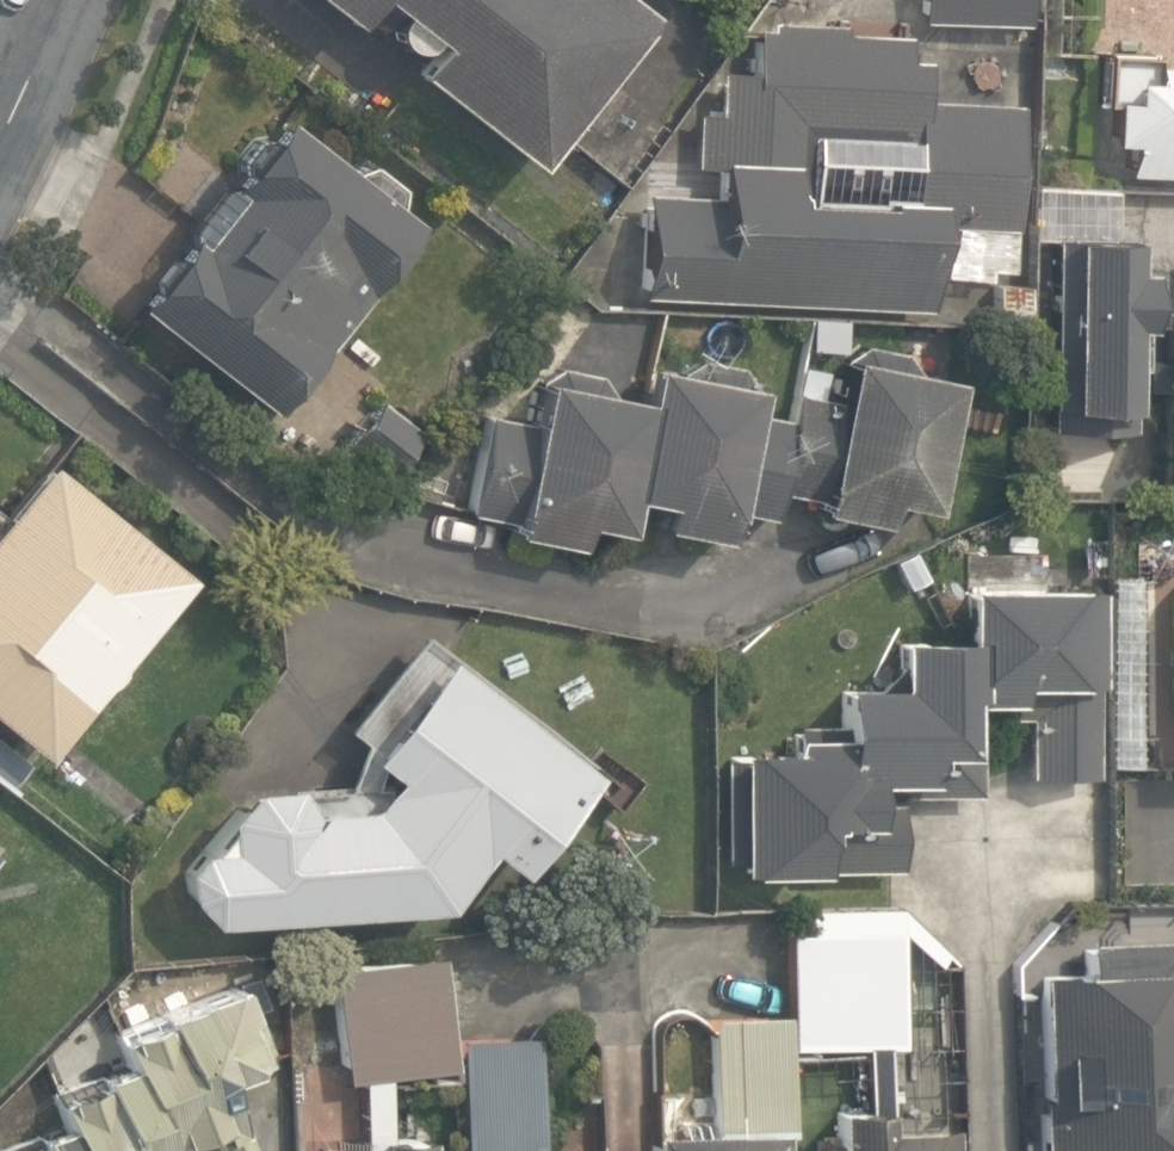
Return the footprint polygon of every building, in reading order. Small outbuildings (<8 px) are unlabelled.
[(348,19),(363,0),(323,0),(348,19)] [(643,11),(629,0),(375,0),(434,45),(411,76),(527,164),(643,11)] [(1026,25),(1026,0),(922,0),(921,22),(1026,25)] [(638,294),(923,308),(925,271),(939,271),(941,226),(1005,229),(1011,101),(915,96),(917,60),(901,59),(903,34),(837,30),(837,21),(762,17),(761,31),(747,30),(745,77),(714,75),(712,114),(691,113),(688,167),(712,168),(710,201),(642,198),(638,294)] [(1173,175),(1173,63),(1150,62),(1151,54),(1101,52),(1099,102),(1107,102),(1106,141),(1129,142),(1128,173),(1173,175)] [(131,303),(263,407),(290,373),(300,381),(328,345),(318,337),(409,222),(389,207),(392,186),(363,164),(344,171),(276,118),(224,184),(234,192),(193,244),(183,236),(131,303)] [(1050,429),(1128,431),(1130,324),(1141,324),(1141,270),(1126,270),(1126,239),(1112,238),(1115,188),(1034,184),(1032,237),(1054,237),(1050,429)] [(994,325),(1024,326),(1026,285),(995,284),(994,325)] [(924,507),(949,379),(920,373),(902,352),(859,343),(839,360),(831,400),(789,392),(784,418),(746,411),(750,391),(735,368),(693,360),(679,374),(645,367),(639,401),(608,395),(594,371),(564,365),(536,378),(528,421),(486,413),(467,509),(511,517),(508,535),(572,547),(576,525),(616,533),(624,496),(662,503),(658,526),(720,538),(725,509),(771,518),(777,487),(815,494),(812,511),(877,524),(882,499),(924,507)] [(348,442),(387,473),(418,434),(379,403),(348,442)] [(39,459),(0,508),(0,724),(36,753),(93,684),(107,681),(116,670),(109,660),(179,573),(39,459)] [(725,748),(727,872),(898,870),(897,796),(977,795),(976,712),(1024,711),(1025,776),(1095,775),(1092,583),(957,585),(958,638),(889,639),(890,682),(830,683),(831,719),(792,719),(792,736),(785,736),(785,747),(725,748)] [(183,895),(207,919),(437,903),(480,845),(512,869),(587,772),(580,766),(438,657),(364,754),(388,774),(364,805),(306,813),(294,792),(290,785),(246,788),(222,816),(223,827),(207,849),(193,851),(180,869),(183,895)] [(0,748),(0,778),(7,784),(22,767),(0,748)] [(946,1125),(885,1127),(882,1043),(954,1041),(952,965),(936,965),(897,930),(897,909),(808,911),(808,933),(789,933),(791,1047),(864,1044),(866,1106),(833,1107),(834,1150),(947,1150),(946,1125)] [(1173,938),(1083,941),(1084,967),(1032,969),(1038,1150),(1173,1150),(1173,967),(1173,938)] [(424,1132),(402,1133),(401,1077),(456,1069),(442,953),(330,967),(344,1083),(362,1081),(360,1150),(425,1150),(424,1132)] [(183,1137),(213,1126),(222,1150),(250,1150),(242,1129),(237,1130),(218,1079),(250,1067),(268,1061),(250,1013),(246,1015),(237,988),(228,991),(227,988),(159,1013),(162,1020),(124,1033),(125,1037),(117,1040),(126,1064),(96,1075),(98,1080),(60,1094),(62,1099),(55,1102),(62,1123),(36,1132),(39,1140),(10,1150),(188,1150),(183,1137)] [(772,1133),(790,1132),(786,1016),(710,1020),(713,1130),(647,1133),(648,1150),(773,1150),(772,1133)] [(611,1146),(541,1148),(537,1033),(458,1036),(462,1150),(611,1150),(611,1146)]
